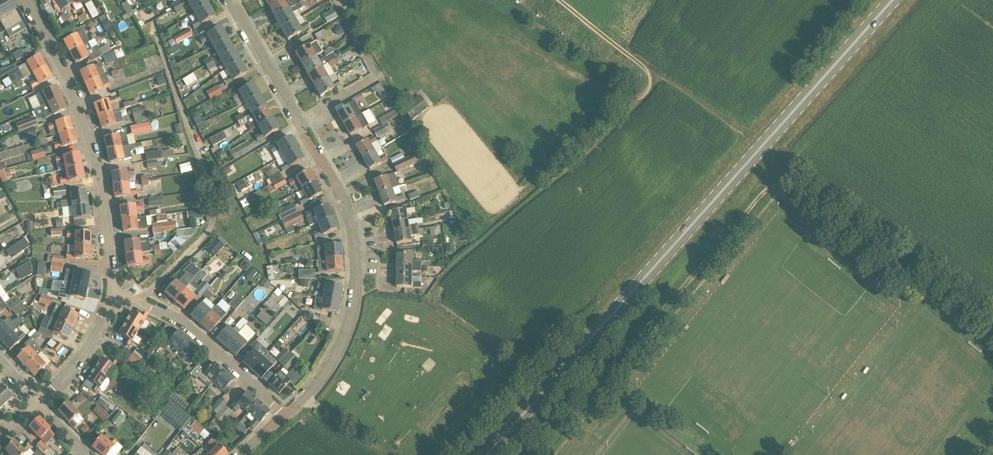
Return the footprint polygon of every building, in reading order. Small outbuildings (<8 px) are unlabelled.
[(0,1),(0,22),(6,32),(23,23),(10,0),(2,0),(0,1)] [(61,10),(73,4),(71,0),(56,0),(61,10)] [(195,14),(208,6),(205,0),(192,0),(188,2),(195,14)] [(268,7),(275,18),(302,2),(306,0),(291,0),(284,4),(282,0),(280,0),(268,7)] [(178,1),(171,5),(174,10),(181,6),(178,1)] [(127,3),(127,2),(121,5),(127,15),(132,12),(127,3)] [(302,2),(275,18),(281,29),(295,22),(291,15),(305,7),(302,2)] [(181,6),(174,10),(177,15),(184,11),(181,6)] [(195,14),(199,21),(191,25),(194,29),(215,18),(208,6),(195,14)] [(337,17),(334,10),(323,16),(327,23),(337,17)] [(71,24),(65,14),(60,17),(65,28),(71,24)] [(301,18),(295,22),(281,29),(288,41),(309,29),(306,24),(305,24),(301,18)] [(106,19),(101,22),(106,32),(112,29),(107,19),(106,19)] [(221,28),(200,40),(203,45),(210,41),(213,47),(227,40),(221,28)] [(190,31),(174,39),(176,44),(192,35),(190,31)] [(88,43),(89,43),(83,32),(64,42),(70,53),(88,43)] [(357,34),(351,38),(356,47),(362,44),(357,34)] [(220,59),(234,51),(227,40),(213,47),(220,59)] [(316,42),(295,54),(301,65),(315,57),(311,51),(319,47),(316,42)] [(97,47),(93,49),(92,50),(88,43),(70,53),(76,65),(90,57),(93,61),(102,56),(97,47)] [(362,44),(356,48),(361,56),(367,53),(362,44)] [(166,51),(170,57),(178,52),(175,46),(166,51)] [(335,52),(333,47),(324,52),(326,57),(335,52)] [(17,62),(25,57),(21,50),(13,55),(17,62)] [(121,58),(118,50),(102,57),(106,65),(117,60),(121,58)] [(226,70),(240,63),(234,51),(220,59),(226,70)] [(39,56),(20,67),(22,72),(29,68),(33,74),(45,67),(39,56)] [(335,60),(332,56),(326,59),(325,57),(317,62),(315,57),(301,65),(308,76),(321,68),(328,64),(335,60)] [(11,65),(7,57),(1,60),(5,68),(11,65)] [(210,58),(203,62),(206,67),(213,62),(210,58)] [(213,62),(206,67),(208,72),(216,67),(213,62)] [(247,74),(240,63),(226,70),(230,78),(223,81),(226,86),(247,74)] [(85,84),(98,78),(99,78),(105,75),(103,69),(101,64),(80,73),(85,84)] [(45,67),(33,74),(37,81),(30,85),(33,89),(52,78),(45,67)] [(314,87),(327,79),(321,68),(308,76),(314,87)] [(163,76),(156,78),(159,87),(166,85),(163,76)] [(85,84),(90,96),(111,87),(108,82),(101,85),(98,78),(85,84)] [(327,79),(314,87),(320,98),(341,86),(338,81),(331,86),(327,79)] [(245,104),(259,96),(252,85),(232,96),(234,101),(241,97),(245,104)] [(381,85),(372,90),(375,94),(378,92),(382,98),(387,95),(381,85)] [(61,98),(56,87),(36,96),(38,101),(41,108),(61,98)] [(221,94),(217,87),(206,93),(210,100),(221,94)] [(252,115),(265,108),(259,96),(245,104),(252,115)] [(421,97),(404,109),(413,121),(429,108),(421,97)] [(61,98),(41,108),(34,111),(37,119),(44,115),(46,119),(66,110),(61,98)] [(98,117),(111,113),(109,106),(117,103),(115,99),(94,106),(98,117)] [(385,104),(388,110),(395,106),(392,100),(385,104)] [(352,112),(359,108),(356,103),(338,113),(344,125),(356,119),(355,118),(352,112)] [(132,110),(132,111),(137,124),(149,120),(145,106),(132,110)] [(252,115),(245,119),(238,123),(240,128),(247,124),(250,131),(258,127),(272,119),(265,108),(252,115)] [(398,115),(396,110),(379,120),(382,125),(398,115)] [(123,123),(122,119),(119,111),(111,113),(98,117),(102,130),(123,123)] [(245,119),(242,114),(235,118),(238,123),(245,119)] [(356,119),(344,125),(351,137),(369,127),(366,122),(362,114),(355,118),(356,119)] [(35,118),(17,125),(20,132),(37,126),(35,118)] [(69,119),(58,123),(48,126),(50,131),(57,129),(59,135),(73,131),(69,119)] [(258,127),(262,134),(255,138),(258,142),(278,131),(272,119),(258,127)] [(149,123),(130,127),(132,133),(132,135),(134,135),(151,131),(149,123)] [(387,123),(375,131),(379,138),(391,131),(387,123)] [(182,124),(175,126),(177,135),(184,134),(182,124)] [(59,135),(61,143),(53,145),(55,150),(77,143),(73,131),(59,135)] [(223,132),(209,140),(213,147),(226,139),(223,132)] [(121,148),(129,146),(126,134),(104,139),(107,151),(121,148)] [(372,146),(378,142),(375,137),(357,147),(364,159),(375,152),(372,146)] [(291,138),(270,149),(272,154),(279,150),(283,157),(297,149),(291,138)] [(248,142),(230,152),(234,160),(252,150),(248,142)] [(129,146),(121,148),(107,151),(110,164),(131,159),(130,153),(135,149),(141,148),(141,144),(129,146)] [(42,149),(31,153),(33,161),(44,158),(42,149)] [(303,161),(297,149),(283,157),(287,164),(280,168),(283,173),(303,161)] [(145,154),(147,162),(163,159),(161,151),(145,154)] [(388,161),(386,156),(379,159),(375,152),(364,159),(370,171),(388,161)] [(66,170),(81,167),(79,154),(56,159),(57,164),(58,172),(66,170)] [(402,154),(390,159),(394,166),(406,160),(402,154)] [(425,161),(422,154),(394,166),(398,174),(425,161)] [(182,174),(192,171),(190,163),(179,166),(182,174)] [(81,167),(66,170),(67,178),(59,180),(60,185),(84,180),(81,167)] [(10,177),(7,179),(4,172),(4,171),(0,172),(0,177),(3,183),(11,180),(10,177)] [(127,177),(134,176),(133,171),(112,173),(113,186),(127,184),(127,177)] [(309,171),(288,183),(291,187),(298,184),(302,190),(315,183),(309,171)] [(279,173),(269,179),(272,185),(282,179),(279,173)] [(400,187),(397,179),(395,174),(375,182),(380,194),(392,190),(392,189),(400,187)] [(55,177),(49,178),(51,188),(57,187),(55,177)] [(282,179),(272,185),(275,190),(286,184),(282,179)] [(243,181),(236,185),(239,192),(247,188),(243,181)] [(315,183),(302,190),(305,197),(298,201),(301,206),(322,194),(315,183)] [(113,186),(115,198),(137,196),(136,190),(128,191),(127,184),(113,186)] [(402,194),(395,197),(392,190),(380,194),(385,207),(404,200),(402,194)] [(86,192),(71,194),(72,201),(67,201),(68,203),(61,203),(62,209),(72,207),(88,205),(86,192)] [(420,198),(418,192),(408,195),(411,201),(420,198)] [(162,197),(152,198),(149,199),(150,208),(163,206),(162,197)] [(369,199),(356,202),(358,210),(371,206),(369,199)] [(72,207),(74,221),(89,219),(88,205),(72,207)] [(135,211),(143,211),(142,205),(120,208),(122,220),(136,218),(135,211)] [(328,206),(305,215),(307,219),(308,219),(311,227),(318,225),(333,219),(328,206)] [(288,208),(276,213),(281,221),(292,216),(292,215),(288,208)] [(408,216),(416,214),(415,209),(392,213),(394,224),(409,221),(408,216)] [(193,219),(204,217),(203,210),(192,212),(193,219)] [(285,230),(286,230),(288,235),(295,232),(293,227),(303,222),(298,212),(292,215),(292,216),(281,221),(285,230)] [(146,217),(136,219),(136,218),(122,220),(123,233),(145,230),(147,230),(146,217)] [(320,231),(313,234),(315,239),(337,231),(333,219),(318,225),(320,231)] [(409,221),(394,224),(396,234),(419,230),(418,225),(409,226),(409,221)] [(175,222),(152,225),(153,234),(163,232),(176,231),(175,222)] [(201,228),(176,231),(176,237),(167,246),(174,253),(201,228)] [(411,237),(420,236),(419,230),(396,234),(397,245),(412,243),(411,237)] [(74,246),(91,246),(91,234),(67,233),(67,238),(74,238),(74,246)] [(24,239),(15,246),(19,251),(28,244),(24,239)] [(216,239),(207,250),(215,257),(225,246),(216,239)] [(126,255),(140,253),(150,252),(149,240),(146,240),(124,243),(126,255)] [(91,246),(74,246),(74,254),(66,254),(66,259),(90,260),(91,246)] [(341,246),(317,247),(317,253),(325,252),(325,260),(342,259),(341,246)] [(149,259),(141,260),(140,253),(126,255),(127,268),(150,265),(149,259)] [(414,256),(398,255),(398,266),(422,267),(422,261),(414,261),(414,256)] [(325,260),(318,261),(318,268),(319,274),(342,272),(342,259),(325,260)] [(31,261),(23,266),(29,277),(32,275),(31,261)] [(247,261),(240,267),(244,272),(251,266),(247,261)] [(164,294),(174,302),(193,282),(191,281),(200,271),(191,263),(182,272),(185,275),(178,284),(172,278),(162,286),(167,291),(164,294)] [(62,265),(51,264),(50,272),(61,273),(62,265)] [(279,265),(272,267),(266,267),(268,281),(281,280),(279,265)] [(422,272),(422,267),(398,266),(397,277),(413,278),(413,272),(422,272)] [(250,281),(257,272),(251,267),(244,276),(250,281)] [(64,283),(87,287),(90,275),(66,270),(64,283)] [(198,276),(202,280),(207,275),(203,271),(198,276)] [(315,271),(298,271),(298,279),(315,279),(315,271)] [(413,278),(397,277),(397,288),(421,289),(421,282),(412,282),(413,278)] [(266,290),(270,282),(265,279),(260,286),(266,290)] [(64,283),(61,282),(59,296),(61,296),(85,301),(87,287),(64,283)] [(196,291),(194,290),(197,286),(193,282),(174,302),(184,311),(194,299),(191,296),(196,291)] [(210,287),(204,282),(196,292),(201,297),(210,287)] [(342,288),(318,284),(317,289),(325,291),(324,298),(339,301),(342,288)] [(286,295),(291,289),(286,285),(281,291),(286,295)] [(54,291),(43,287),(41,294),(51,297),(54,291)] [(203,297),(208,302),(213,296),(207,292),(203,297)] [(16,296),(10,300),(4,304),(1,299),(0,299),(0,315),(2,314),(7,307),(10,311),(11,310),(21,303),(16,296)] [(51,300),(41,297),(39,302),(49,305),(51,300)] [(339,301),(324,298),(322,306),(315,305),(314,310),(337,314),(339,301)] [(205,300),(201,304),(201,305),(191,317),(200,325),(215,309),(215,308),(205,300)] [(21,303),(11,310),(16,316),(26,309),(21,303)] [(237,309),(230,303),(224,310),(228,313),(227,314),(231,317),(237,309)] [(292,304),(288,308),(294,313),(298,309),(292,304)] [(221,322),(220,322),(226,315),(217,306),(215,308),(215,309),(200,325),(210,334),(221,322)] [(78,316),(56,307),(51,318),(73,328),(78,316)] [(147,316),(143,313),(140,317),(132,312),(125,323),(139,332),(146,321),(145,320),(147,316)] [(332,320),(320,316),(317,324),(329,329),(332,320)] [(22,323),(23,321),(19,317),(16,321),(15,320),(12,322),(8,318),(0,326),(0,342),(1,343),(22,323)] [(51,318),(45,330),(41,328),(38,334),(42,335),(51,339),(53,334),(67,340),(73,328),(51,318)] [(243,319),(235,327),(231,331),(228,328),(216,340),(226,349),(241,332),(242,330),(248,323),(243,319)] [(22,323),(1,343),(10,352),(26,337),(22,333),(19,330),(24,325),(22,323)] [(139,332),(125,323),(119,335),(127,340),(125,344),(129,347),(132,342),(132,343),(139,332)] [(153,330),(149,337),(154,340),(159,334),(153,330)] [(246,344),(251,338),(242,330),(241,332),(226,349),(236,357),(247,345),(246,344)] [(188,340),(179,332),(176,335),(172,339),(168,336),(165,340),(169,343),(169,344),(178,352),(188,340)] [(198,349),(188,340),(178,352),(188,360),(192,363),(195,360),(192,356),(198,349)] [(279,341),(274,346),(278,350),(283,345),(279,341)] [(42,352),(34,343),(17,359),(25,368),(37,358),(37,357),(42,352)] [(62,346),(58,343),(53,350),(57,353),(62,346)] [(290,354),(285,349),(276,359),(281,364),(290,354)] [(252,372),(263,359),(253,351),(242,363),(252,372)] [(37,357),(37,358),(25,368),(34,378),(50,362),(42,353),(43,352),(42,352),(37,357)] [(132,354),(133,354),(131,353),(126,360),(127,361),(128,361),(135,367),(141,360),(132,354)] [(297,359),(291,354),(281,364),(287,370),(297,359)] [(144,358),(138,367),(142,370),(148,361),(144,358)] [(115,368),(114,368),(117,364),(113,361),(110,365),(102,359),(94,370),(107,379),(115,368)] [(273,368),(263,359),(252,372),(262,380),(273,368)] [(224,372),(215,364),(209,370),(201,364),(204,361),(203,361),(191,374),(197,380),(198,378),(204,383),(210,388),(213,384),(214,384),(224,372)] [(94,370),(87,380),(95,386),(91,390),(96,393),(99,389),(107,379),(94,370)] [(303,378),(294,370),(287,379),(280,373),(268,386),(279,396),(290,384),(294,388),(303,378)] [(224,372),(214,384),(223,393),(224,392),(228,395),(231,392),(227,388),(234,381),(224,372)] [(121,382),(115,378),(111,382),(117,387),(121,382)] [(117,387),(111,382),(108,387),(114,391),(117,387)] [(3,407),(12,398),(2,386),(0,388),(0,403),(3,407)] [(259,403),(248,393),(240,402),(238,400),(231,408),(236,413),(241,407),(249,414),(259,403)] [(175,394),(171,398),(171,399),(175,403),(180,398),(175,394)] [(82,395),(76,400),(80,405),(86,399),(82,395)] [(116,406),(102,396),(97,403),(111,413),(116,406)] [(227,404),(221,399),(211,409),(217,415),(225,406),(227,404)] [(174,407),(175,406),(170,402),(159,414),(179,431),(189,419),(174,407)] [(83,420),(68,403),(58,413),(74,429),(83,420)] [(259,403),(249,414),(256,420),(249,427),(254,431),(260,423),(261,424),(270,413),(259,403)] [(188,404),(183,410),(187,413),(191,408),(188,404)] [(109,416),(99,405),(93,411),(104,422),(109,416)] [(215,417),(221,423),(231,412),(225,406),(217,415),(215,417)] [(118,428),(126,418),(118,412),(110,421),(118,428)] [(39,419),(29,428),(40,440),(46,435),(51,439),(55,436),(39,419)] [(191,428),(196,423),(192,420),(184,429),(188,433),(191,429),(191,428)] [(249,428),(242,421),(235,427),(242,434),(249,428)] [(203,430),(196,423),(191,428),(191,429),(198,435),(203,430)] [(112,440),(109,444),(101,438),(92,449),(100,454),(108,454),(114,448),(113,448),(117,444),(112,440)] [(219,447),(218,447),(212,441),(208,444),(214,451),(210,454),(227,454),(219,447)] [(25,445),(21,449),(15,442),(5,451),(8,454),(25,454),(26,454),(26,453),(29,450),(25,445)] [(49,449),(41,442),(37,446),(45,454),(54,454),(55,454),(49,448),(49,449)]
